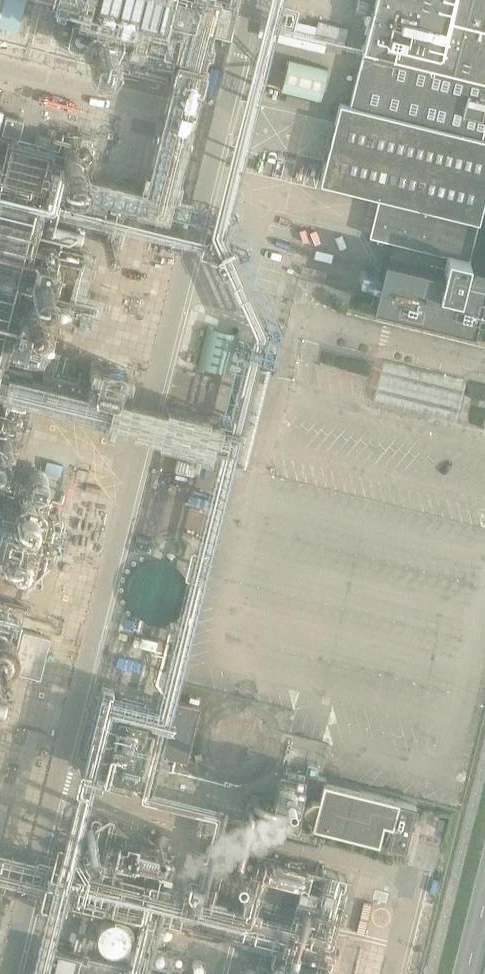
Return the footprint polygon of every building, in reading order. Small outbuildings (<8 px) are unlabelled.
[(157,66),(171,0),(0,0),(0,33),(157,66)] [(319,181),(378,197),(368,235),(368,236),(446,255),(447,253),(469,258),(483,202),(484,203),(484,0),(374,0),(349,105),(339,102),(319,181)] [(295,20),(293,31),(314,36),(313,36),(343,44),(347,29),(317,21),(316,26),(295,20)] [(327,40),(277,28),(262,24),(258,37),(323,53),(327,40)] [(55,145),(23,135),(22,118),(5,112),(2,108),(0,107),(0,316),(18,303),(13,297),(18,282),(58,279),(44,260),(52,253),(47,246),(50,235),(74,233),(59,228),(66,223),(60,222),(55,145)] [(348,250),(289,234),(284,255),(342,271),(348,250)] [(468,261),(469,258),(447,253),(446,255),(442,270),(383,256),(370,305),(472,330),(478,310),(484,312),(484,265),(468,261)] [(409,384),(370,372),(362,399),(401,410),(409,384)] [(37,487),(35,497),(59,501),(66,463),(47,460),(45,468),(31,465),(27,485),(37,487)] [(49,638),(22,631),(12,672),(39,678),(49,638)] [(132,685),(110,680),(103,708),(125,714),(132,685)] [(199,707),(174,701),(161,755),(186,761),(199,707)] [(273,745),(272,739),(271,734),(269,730),(265,724),(260,720),(255,716),(249,714),(243,713),(237,714),(232,715),(226,717),(220,721),(215,727),(212,732),(210,738),(210,744),(210,750),(212,756),(215,762),(217,766),(222,770),(228,773),(233,775),(239,776),(246,776),(251,775),(257,772),(262,768),(267,763),(270,758),(272,751),(273,745)] [(114,722),(102,769),(137,778),(148,731),(114,722)] [(415,804),(322,781),(318,796),(316,796),(314,796),(312,796),(310,797),(308,798),(306,800),(305,802),(303,803),(303,806),(302,808),(302,810),(303,812),(304,814),(305,816),(306,818),(308,819),(310,821),(312,821),(311,826),(404,849),(415,804)] [(162,876),(171,841),(80,817),(71,852),(162,876)] [(132,930),(130,923),(127,918),(124,916),(121,914),(115,913),(109,914),(105,916),(103,918),(100,922),(98,929),(99,935),(103,941),(109,945),(115,946),(121,945),(127,941),(130,936),(132,930)] [(51,947),(44,973),(161,973),(51,947)]
